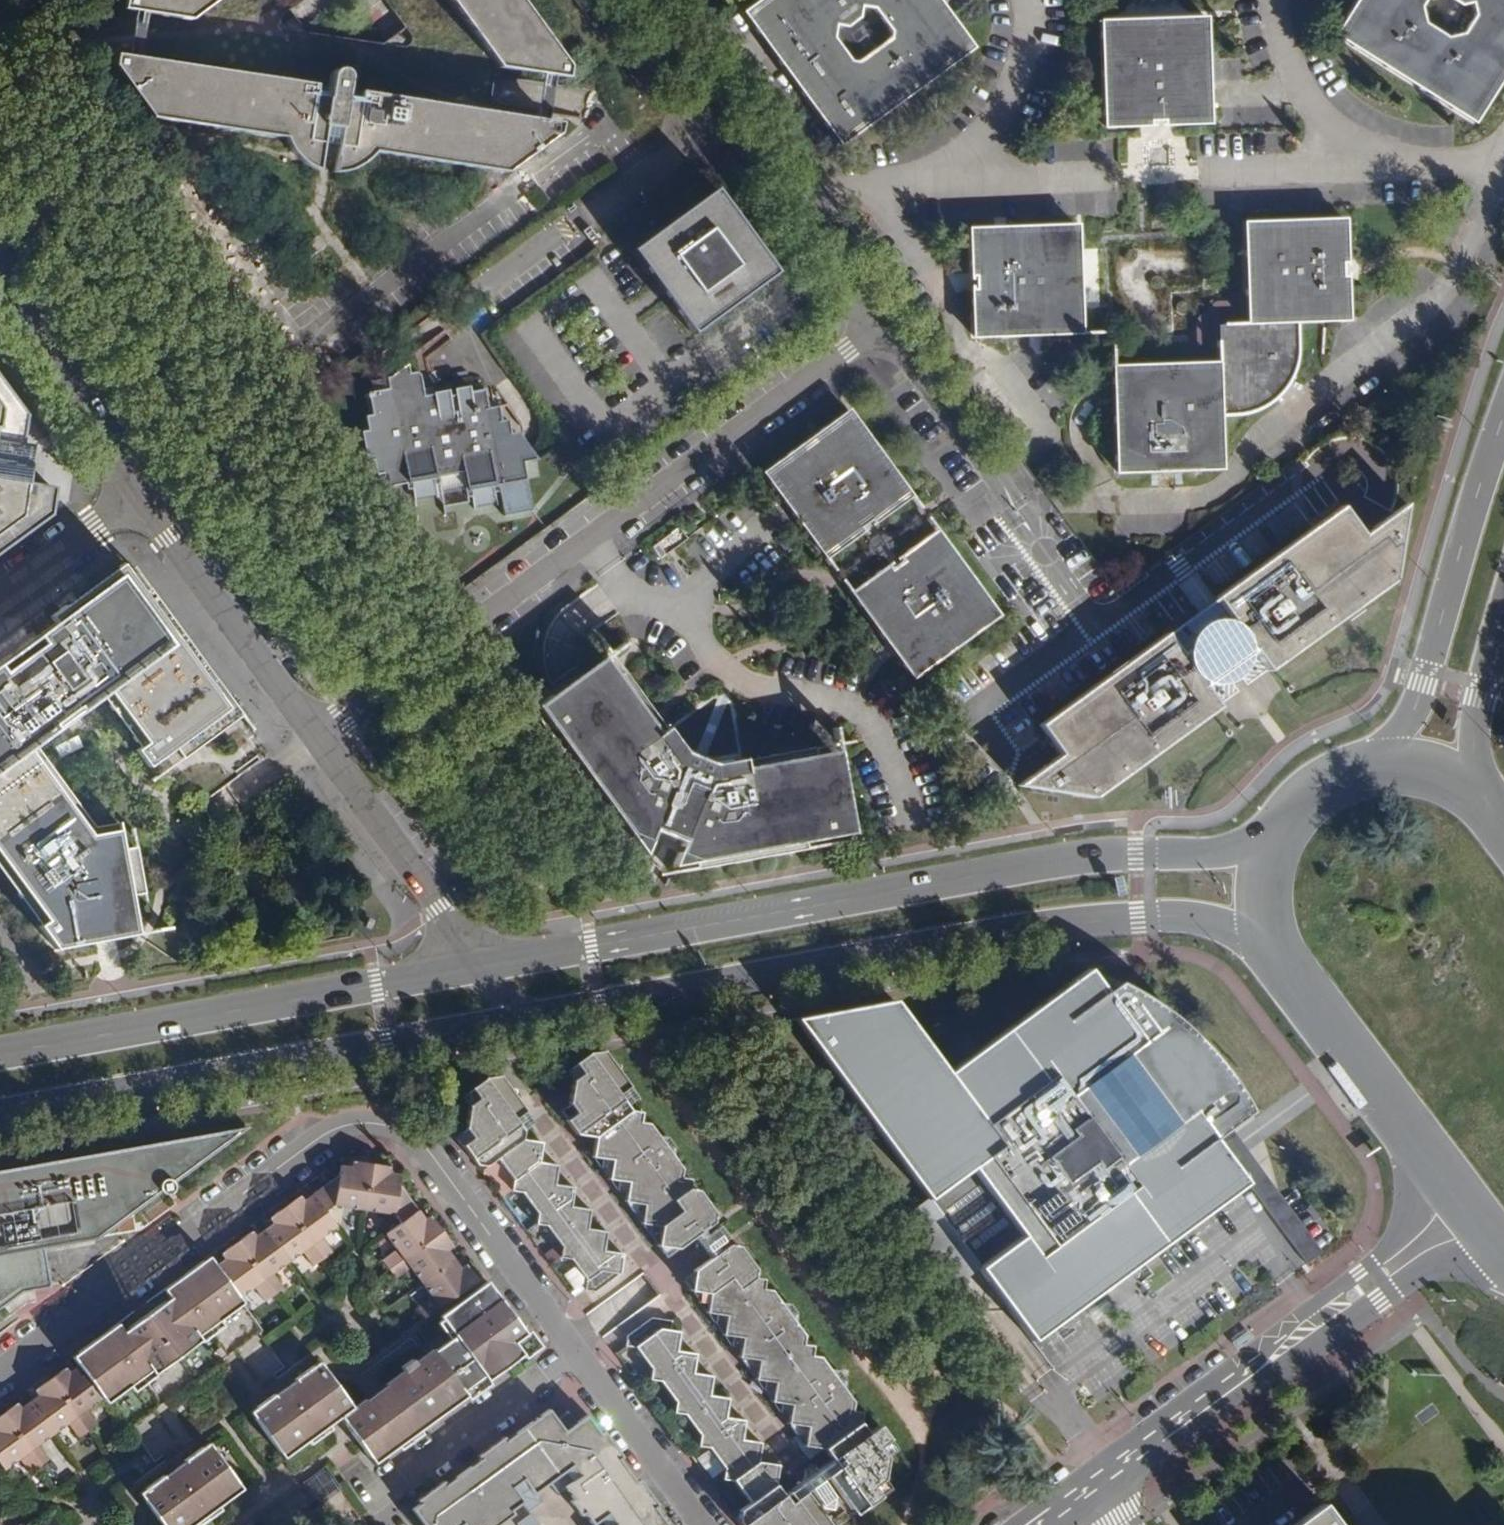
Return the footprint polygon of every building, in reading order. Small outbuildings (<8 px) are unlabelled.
[(125,2),(127,6),(131,7),(131,10),(136,11),(146,13),(193,20),(220,0),(125,0),(125,2)] [(500,67),(542,71),(555,72),(561,73),(564,72),(566,70),(566,67),(563,61),(564,57),(522,0),(450,0),(500,67)] [(745,10),(841,140),(970,44),(938,0),(758,0),(745,10)] [(1335,33),(1474,121),(1503,74),(1503,0),(1356,0),(1335,33)] [(1207,100),(1203,16),(1100,19),(1103,124),(1147,123),(1146,116),(1165,115),(1165,122),(1208,121),(1207,100)] [(129,55),(124,54),(124,57),(118,57),(116,59),(116,61),(118,67),(121,67),(121,74),(154,119),(285,138),(291,149),(321,154),(337,157),(365,161),(375,152),(507,172),(551,138),(551,134),(555,134),(556,132),(558,127),(556,122),(553,119),(548,118),(536,116),(361,90),(360,97),(346,95),(348,79),(348,76),(343,70),(340,69),(337,70),(331,76),(328,93),(315,91),(316,84),(139,56),(129,55)] [(321,154),(291,149),(292,151),(299,158),(306,163),(319,169),(321,154)] [(365,161),(337,157),(334,172),(353,167),(361,164),(365,161)] [(736,209),(717,184),(632,246),(651,272),(658,275),(662,281),(665,278),(674,290),(671,293),(675,297),(677,307),(694,331),(780,269),(762,245),(754,242),(750,236),(746,238),(737,226),(741,223),(736,217),(736,209)] [(1250,323),(1298,321),(1346,320),(1346,317),(1346,280),(1346,276),(1338,276),(1338,256),(1345,256),(1344,221),(1247,225),(1250,323)] [(978,291),(972,291),(974,333),(1079,329),(1075,224),(970,228),(971,270),(977,270),(978,291)] [(1300,336),(1298,321),(1250,323),(1219,323),(1218,360),(1114,365),(1117,470),(1223,468),(1221,416),(1244,413),(1257,409),(1269,403),(1279,395),(1287,384),(1295,368),(1299,349),(1300,336)] [(410,371),(408,362),(390,375),(387,375),(389,386),(368,389),(372,412),(365,413),(368,428),(360,429),(365,460),(373,458),(375,473),(382,471),(385,485),(405,482),(411,481),(412,487),(414,499),(436,495),(434,483),(440,482),(439,475),(462,471),(466,494),(468,496),(471,495),(474,508),(497,503),(494,491),(493,484),(498,483),(527,478),(524,460),(538,458),(518,430),(510,432),(508,418),(501,419),(499,403),(488,405),(485,387),(471,389),(470,384),(455,386),(456,392),(450,394),(449,388),(434,391),(435,393),(436,398),(425,400),(424,394),(421,375),(415,370),(410,371)] [(46,516),(50,487),(23,483),(23,480),(21,480),(22,470),(28,468),(29,465),(26,460),(24,459),(25,448),(27,448),(28,444),(18,443),(23,415),(0,383),(0,550),(46,516)] [(818,550),(824,558),(848,541),(849,542),(859,533),(856,527),(864,521),(870,517),(874,522),(880,518),(881,519),(886,515),(886,514),(910,495),(903,487),(905,486),(900,481),(899,482),(880,456),(881,455),(877,450),(876,450),(856,424),(857,423),(854,418),(852,419),(846,411),(822,429),(821,427),(815,431),(817,433),(791,452),(790,451),(784,455),(785,457),(761,474),(768,482),(766,483),(770,488),(772,488),(786,508),(790,514),(789,514),(794,520),(795,519),(814,545),(813,546),(817,551),(818,550)] [(466,494),(462,471),(439,475),(440,482),(444,505),(469,500),(468,496),(466,494)] [(1394,576),(1405,500),(1371,524),(1382,538),(1372,545),(1363,533),(1368,530),(1366,527),(1362,530),(1341,503),(1215,596),(1216,597),(1168,633),(1167,631),(1039,725),(1060,752),(1017,784),(1095,796),(1219,704),(1217,701),(1205,685),(1210,682),(1233,677),(1240,672),(1249,654),(1255,650),(1267,666),(1269,668),(1394,576)] [(856,527),(859,533),(868,526),(874,522),(870,517),(864,521),(856,527)] [(874,575),(850,594),(857,601),(855,603),(859,608),(861,607),(880,632),(879,634),(883,640),(885,639),(903,664),(902,666),(905,670),(907,670),(913,677),(936,660),(937,662),(943,657),(942,656),(968,637),(969,638),(974,633),(974,632),(998,614),(992,607),(993,606),(989,600),(988,601),(969,575),(971,574),(966,569),(965,570),(946,544),(947,543),(943,537),(941,538),(935,530),(911,548),(910,547),(905,551),(906,552),(900,556),(904,562),(899,565),(889,572),(885,568),(880,571),(879,570),(873,574),(874,575)] [(895,560),(885,568),(889,572),(899,565),(904,562),(900,556),(895,560)] [(121,564),(118,567),(119,569),(66,607),(65,605),(49,617),(54,624),(36,637),(39,640),(0,668),(0,869),(18,893),(17,894),(21,899),(22,898),(41,924),(38,926),(55,950),(82,945),(81,938),(129,929),(123,897),(143,894),(139,874),(140,873),(139,867),(138,867),(134,847),(122,850),(119,822),(116,823),(116,824),(93,829),(90,824),(91,823),(87,818),(86,819),(67,793),(68,792),(64,787),(63,788),(44,761),(45,761),(41,755),(40,756),(33,746),(103,695),(110,705),(108,706),(112,711),(113,710),(133,736),(132,737),(135,743),(137,742),(140,747),(135,751),(147,767),(174,747),(183,759),(188,755),(187,754),(213,735),(214,736),(219,732),(219,731),(240,715),(228,699),(229,698),(225,693),(224,693),(205,667),(206,667),(202,661),(201,662),(182,636),(183,635),(179,630),(178,631),(159,604),(160,604),(156,598),(155,599),(147,588),(141,592),(121,564)] [(548,698),(534,709),(563,749),(558,753),(565,763),(564,764),(567,769),(569,768),(589,795),(587,796),(590,801),(592,800),(612,827),(611,828),(614,834),(616,832),(623,842),(628,840),(642,859),(651,836),(667,841),(681,846),(672,869),(695,865),(696,871),(710,868),(710,871),(718,869),(718,867),(749,861),(749,863),(756,861),(756,860),(787,854),(787,855),(795,853),(795,852),(807,850),(806,844),(854,834),(851,816),(845,817),(832,754),(817,756),(814,749),(807,750),(808,752),(776,758),(775,756),(770,757),(769,759),(743,763),(743,762),(734,763),(734,765),(714,768),(684,756),(665,731),(664,732),(660,727),(656,730),(649,720),(653,717),(649,712),(650,710),(645,705),(644,706),(625,681),(626,680),(622,675),(616,679),(606,666),(552,703),(548,698)] [(653,717),(649,720),(656,730),(660,727),(655,720),(653,717)] [(1202,1121),(1218,1110),(1219,1110),(1220,1110),(1221,1110),(1227,1109),(1232,1104),(1234,1097),(1231,1089),(1224,1085),(1218,1085),(1215,1086),(1211,1089),(1208,1095),(1208,1096),(1208,1097),(1205,1099),(1148,1021),(1122,986),(1110,995),(1089,967),(947,1071),(894,999),(794,1018),(926,1196),(901,1214),(952,1284),(977,1266),(1031,1338),(1246,1180),(1202,1121)] [(1152,1018),(1148,1021),(1205,1099),(1208,1097),(1208,1096),(1208,1095),(1152,1018)] [(623,1203),(643,1206),(639,1225),(659,1227),(655,1247),(677,1249),(695,1236),(699,1241),(695,1243),(693,1254),(706,1257),(709,1254),(711,1258),(680,1281),(688,1292),(707,1295),(704,1314),(724,1317),(720,1336),(730,1337),(740,1338),(737,1351),(736,1359),(756,1361),(752,1380),(773,1383),(769,1403),(778,1404),(788,1405),(786,1417),(785,1425),(805,1427),(802,1448),(822,1450),(829,1460),(814,1473),(802,1471),(801,1482),(781,1496),(772,1484),(774,1466),(756,1463),(758,1444),(739,1440),(741,1422),(724,1418),(726,1400),(708,1397),(710,1378),(691,1374),(692,1355),(675,1353),(677,1333),(668,1331),(669,1322),(649,1319),(625,1337),(624,1348),(633,1348),(649,1369),(648,1381),(658,1381),(673,1401),(672,1413),(683,1415),(699,1435),(697,1448),(707,1448),(722,1468),(721,1480),(730,1480),(747,1503),(737,1510),(736,1518),(741,1524),(827,1524),(804,1496),(809,1493),(818,1503),(830,1495),(821,1484),(826,1480),(852,1515),(877,1496),(870,1486),(879,1481),(883,1459),(877,1450),(887,1442),(876,1427),(866,1435),(856,1423),(858,1414),(849,1411),(850,1403),(842,1393),(844,1383),(835,1372),(827,1371),(818,1360),(808,1356),(809,1348),(800,1345),(801,1338),(792,1326),(794,1315),(788,1307),(777,1303),(769,1292),(760,1289),(762,1283),(753,1279),(754,1270),(738,1249),(727,1246),(719,1252),(716,1249),(729,1239),(719,1227),(706,1236),(703,1232),(712,1225),(715,1216),(696,1190),(688,1190),(689,1181),(679,1178),(681,1170),(673,1158),(676,1149),(603,1050),(590,1053),(574,1066),(581,1074),(572,1080),(569,1103),(576,1113),(564,1122),(575,1137),(595,1139),(591,1159),(611,1162),(607,1180),(615,1182),(628,1184),(625,1193),(623,1203)] [(581,1074),(574,1066),(565,1073),(572,1080),(581,1074)] [(536,1212),(534,1224),(546,1225),(562,1245),(559,1256),(571,1259),(586,1279),(584,1291),(596,1292),(618,1275),(622,1254),(603,1250),(606,1233),(586,1229),(589,1210),(571,1207),(575,1188),(554,1185),(557,1166),(537,1164),(541,1143),(522,1140),(523,1131),(533,1123),(499,1076),(484,1077),(470,1087),(477,1098),(468,1104),(466,1129),(473,1138),(463,1146),(477,1166),(486,1167),(497,1158),(513,1180),(510,1191),(522,1193),(536,1212)] [(477,1098),(470,1087),(460,1095),(468,1104),(477,1098)] [(576,1113),(569,1103),(558,1113),(564,1122),(576,1113)] [(1202,1121),(1246,1180),(1305,1262),(1321,1250),(1220,1110),(1219,1110),(1218,1110),(1202,1121)] [(20,1295),(12,1255),(42,1250),(95,1242),(156,1196),(161,1198),(170,1194),(170,1186),(246,1131),(246,1129),(0,1171),(0,1309),(20,1295)] [(473,1138),(466,1129),(455,1136),(463,1146),(473,1138)] [(336,1206),(365,1210),(374,1161),(352,1157),(351,1164),(343,1163),(341,1173),(323,1187),(336,1206)] [(611,1162),(591,1159),(607,1180),(611,1162)] [(392,1163),(374,1161),(365,1210),(399,1216),(417,1202),(404,1184),(397,1182),(398,1171),(392,1170),(392,1163)] [(628,1184),(615,1182),(613,1192),(625,1193),(628,1184)] [(336,1206),(323,1187),(305,1200),(300,1194),(284,1206),(313,1245),(321,1239),(336,1228),(326,1213),(336,1206)] [(417,1202),(399,1216),(405,1224),(390,1234),(401,1250),(408,1259),(446,1231),(434,1214),(429,1217),(417,1202)] [(623,1203),(639,1225),(643,1206),(623,1203)] [(313,1245),(284,1206),(268,1217),(273,1223),(264,1230),(289,1263),(304,1252),(313,1245)] [(639,1225),(655,1247),(659,1227),(639,1225)] [(233,1243),(263,1282),(272,1275),(289,1263),(264,1230),(255,1236),(251,1230),(233,1243)] [(415,1268),(423,1279),(457,1255),(454,1250),(458,1246),(446,1231),(408,1259),(415,1268)] [(313,1245),(324,1260),(333,1254),(321,1239),(313,1245)] [(263,1282),(233,1243),(219,1253),(223,1259),(213,1267),(238,1300),(254,1289),(263,1282)] [(324,1260),(313,1245),(304,1252),(315,1267),(324,1260)] [(677,1249),(655,1247),(664,1259),(677,1249)] [(48,1289),(42,1250),(12,1255),(20,1295),(48,1289)] [(393,1270),(408,1259),(401,1250),(387,1261),(393,1270)] [(463,1263),(457,1255),(423,1279),(435,1295),(442,1304),(480,1276),(468,1260),(463,1263)] [(241,1304),(238,1300),(213,1267),(206,1257),(159,1291),(165,1300),(121,1334),(113,1325),(66,1358),(75,1369),(99,1401),(103,1406),(148,1373),(152,1379),(199,1345),(195,1339),(241,1304)] [(415,1268),(408,1259),(393,1270),(400,1279),(415,1268)] [(272,1275),(263,1282),(273,1296),(283,1289),(272,1275)] [(532,1343),(485,1279),(438,1314),(454,1335),(433,1351),(430,1348),(412,1361),(409,1357),(397,1366),(399,1370),(380,1384),(383,1388),(363,1402),(360,1399),(349,1408),(315,1363),(291,1380),(293,1383),(273,1397),(270,1394),(247,1412),(281,1459),(336,1418),(370,1463),(532,1343)] [(264,1303),(273,1296),(263,1282),(254,1289),(264,1303)] [(688,1292),(704,1314),(707,1295),(688,1292)] [(442,1304),(435,1295),(419,1305),(426,1315),(442,1304)] [(724,1317),(704,1314),(720,1336),(724,1317)] [(1234,1348),(1250,1336),(1245,1330),(1229,1342),(1234,1348)] [(740,1338),(730,1337),(728,1349),(737,1351),(740,1338)] [(736,1359),(752,1380),(756,1361),(736,1359)] [(84,1412),(99,1401),(75,1369),(65,1376),(60,1370),(45,1381),(74,1419),(84,1412)] [(773,1383),(752,1380),(769,1403),(773,1383)] [(32,1399),(23,1406),(47,1439),(65,1426),(74,1419),(45,1381),(28,1394),(32,1399)] [(788,1405),(778,1404),(776,1415),(786,1417),(788,1405)] [(0,1414),(0,1423),(24,1456),(34,1448),(47,1439),(23,1406),(13,1413),(9,1408),(0,1414)] [(546,1411),(411,1510),(421,1524),(488,1524),(520,1502),(523,1507),(536,1498),(532,1493),(550,1480),(558,1491),(564,1487),(592,1524),(590,1524),(663,1524),(584,1417),(576,1423),(575,1423),(563,1432),(554,1421),(546,1411)] [(84,1412),(74,1419),(85,1434),(95,1427),(84,1412)] [(575,1423),(566,1412),(554,1421),(563,1432),(575,1423)] [(76,1441),(85,1434),(74,1419),(65,1426),(76,1441)] [(0,1423),(0,1473),(15,1462),(24,1456),(0,1423)] [(805,1427),(785,1425),(802,1448),(805,1427)] [(893,1451),(887,1442),(877,1450),(883,1459),(893,1451)] [(205,1443),(180,1460),(182,1463),(161,1478),(159,1475),(135,1493),(159,1524),(190,1524),(238,1489),(205,1443)] [(34,1448),(24,1456),(35,1471),(46,1463),(34,1448)] [(26,1478),(35,1471),(24,1456),(15,1462),(26,1478)] [(333,1487),(321,1471),(304,1484),(316,1500),(333,1487)] [(886,1489),(879,1481),(870,1486),(877,1496),(886,1489)] [(1293,1524),(1339,1524),(1323,1503),(1293,1524)] [(513,1520),(516,1524),(537,1524),(528,1511),(513,1520)]
